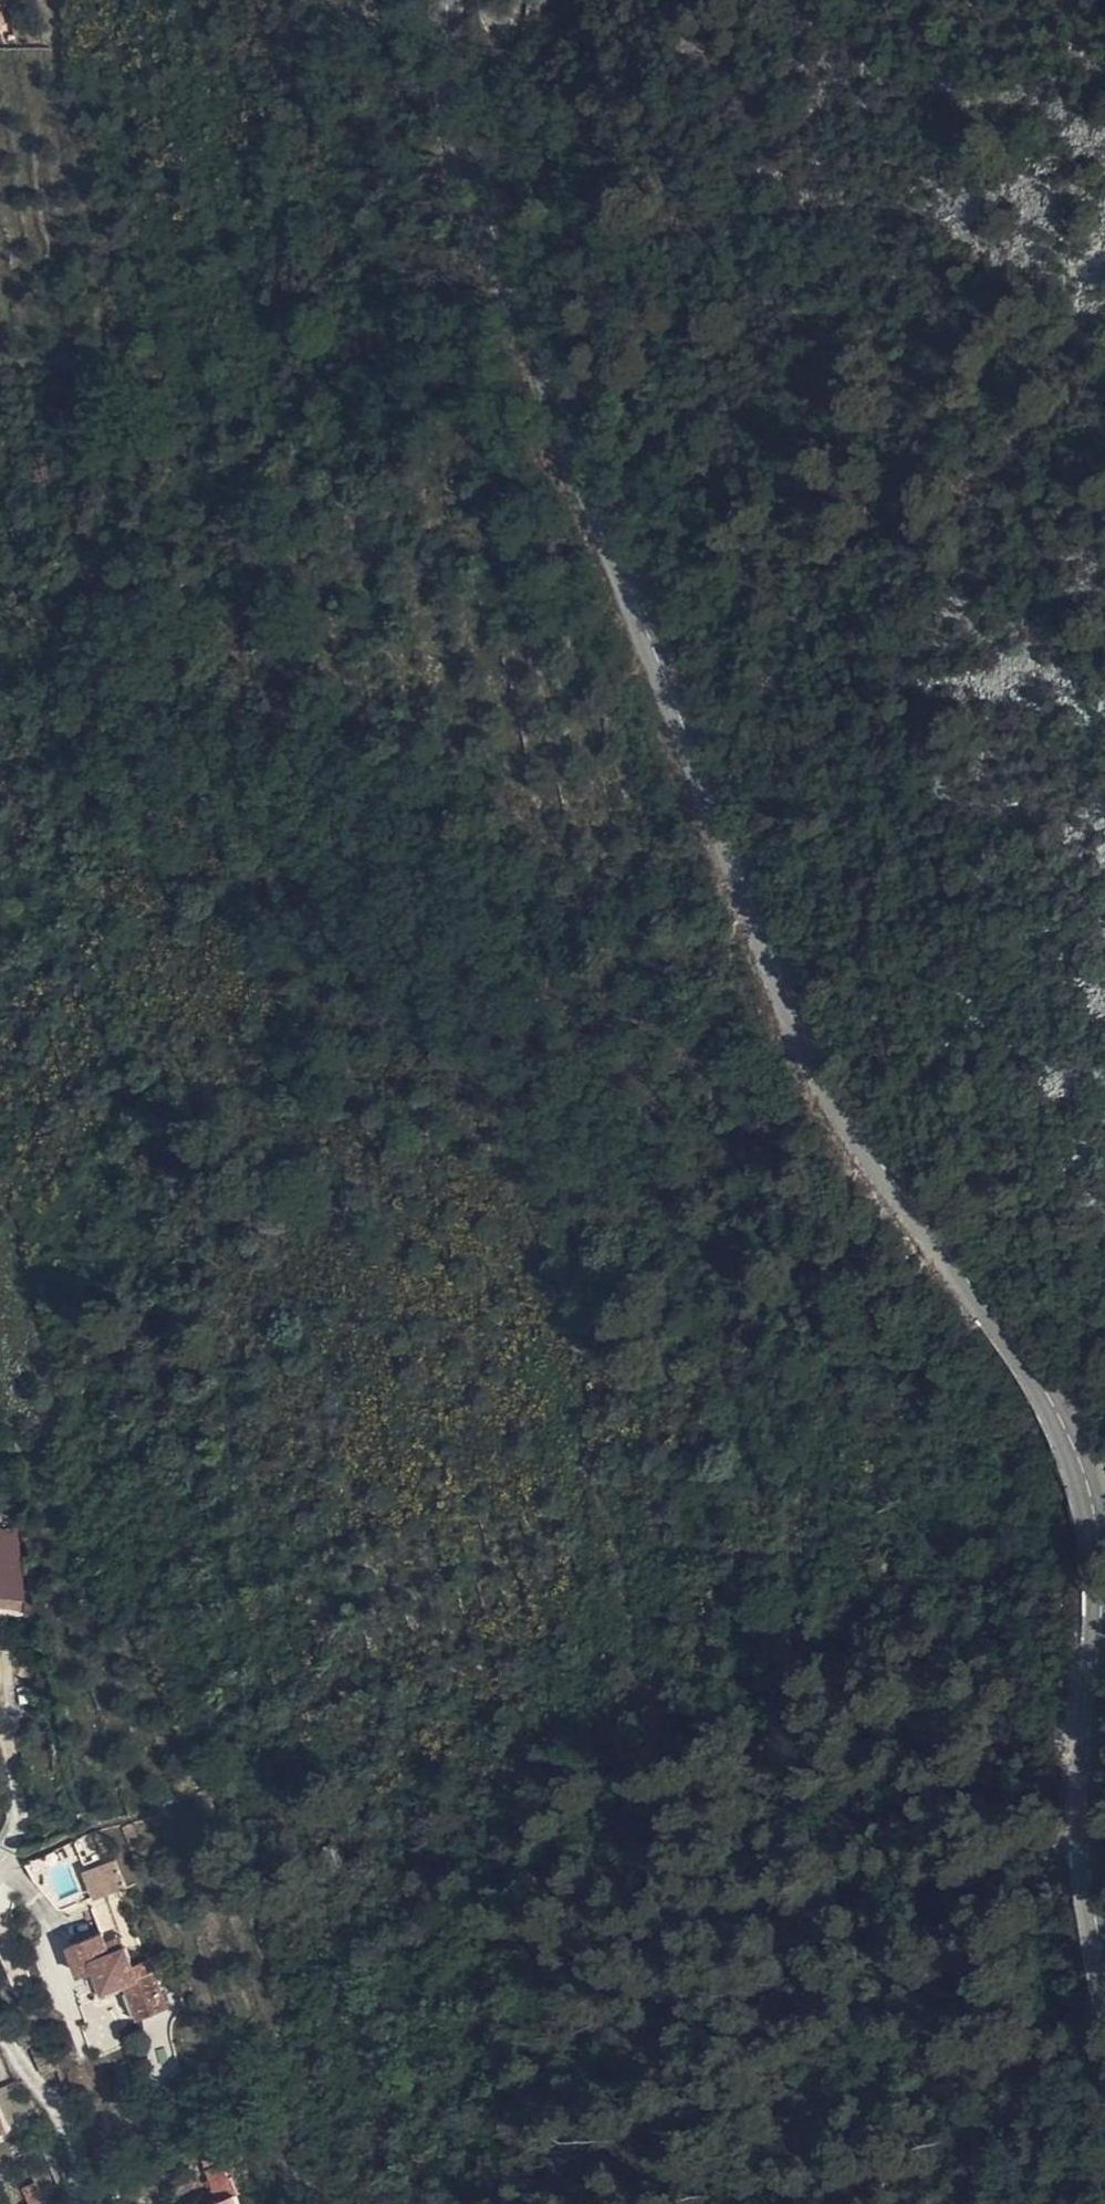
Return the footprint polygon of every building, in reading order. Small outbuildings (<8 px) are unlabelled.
[(9,11),(8,0),(0,0),(0,12),(9,11)] [(72,1615),(58,1548),(27,1540),(33,1573),(9,1568),(17,1604),(72,1615)] [(87,1866),(98,1894),(131,1882),(121,1854),(87,1866)] [(115,1943),(130,1939),(125,1917),(109,1921),(115,1943)] [(150,1940),(140,1944),(161,1997),(170,1994),(184,2029),(215,2016),(195,1969),(181,1975),(172,1955),(158,1960),(154,1951),(150,1940)] [(161,1997),(140,1944),(120,1953),(132,1983),(148,1978),(156,1999),(161,1997)] [(158,1960),(172,1955),(168,1946),(154,1951),(158,1960)] [(0,2041),(0,2051),(4,2059),(17,2054),(10,2037),(0,2041)] [(222,2190),(227,2203),(249,2203),(241,2182),(222,2190)]
